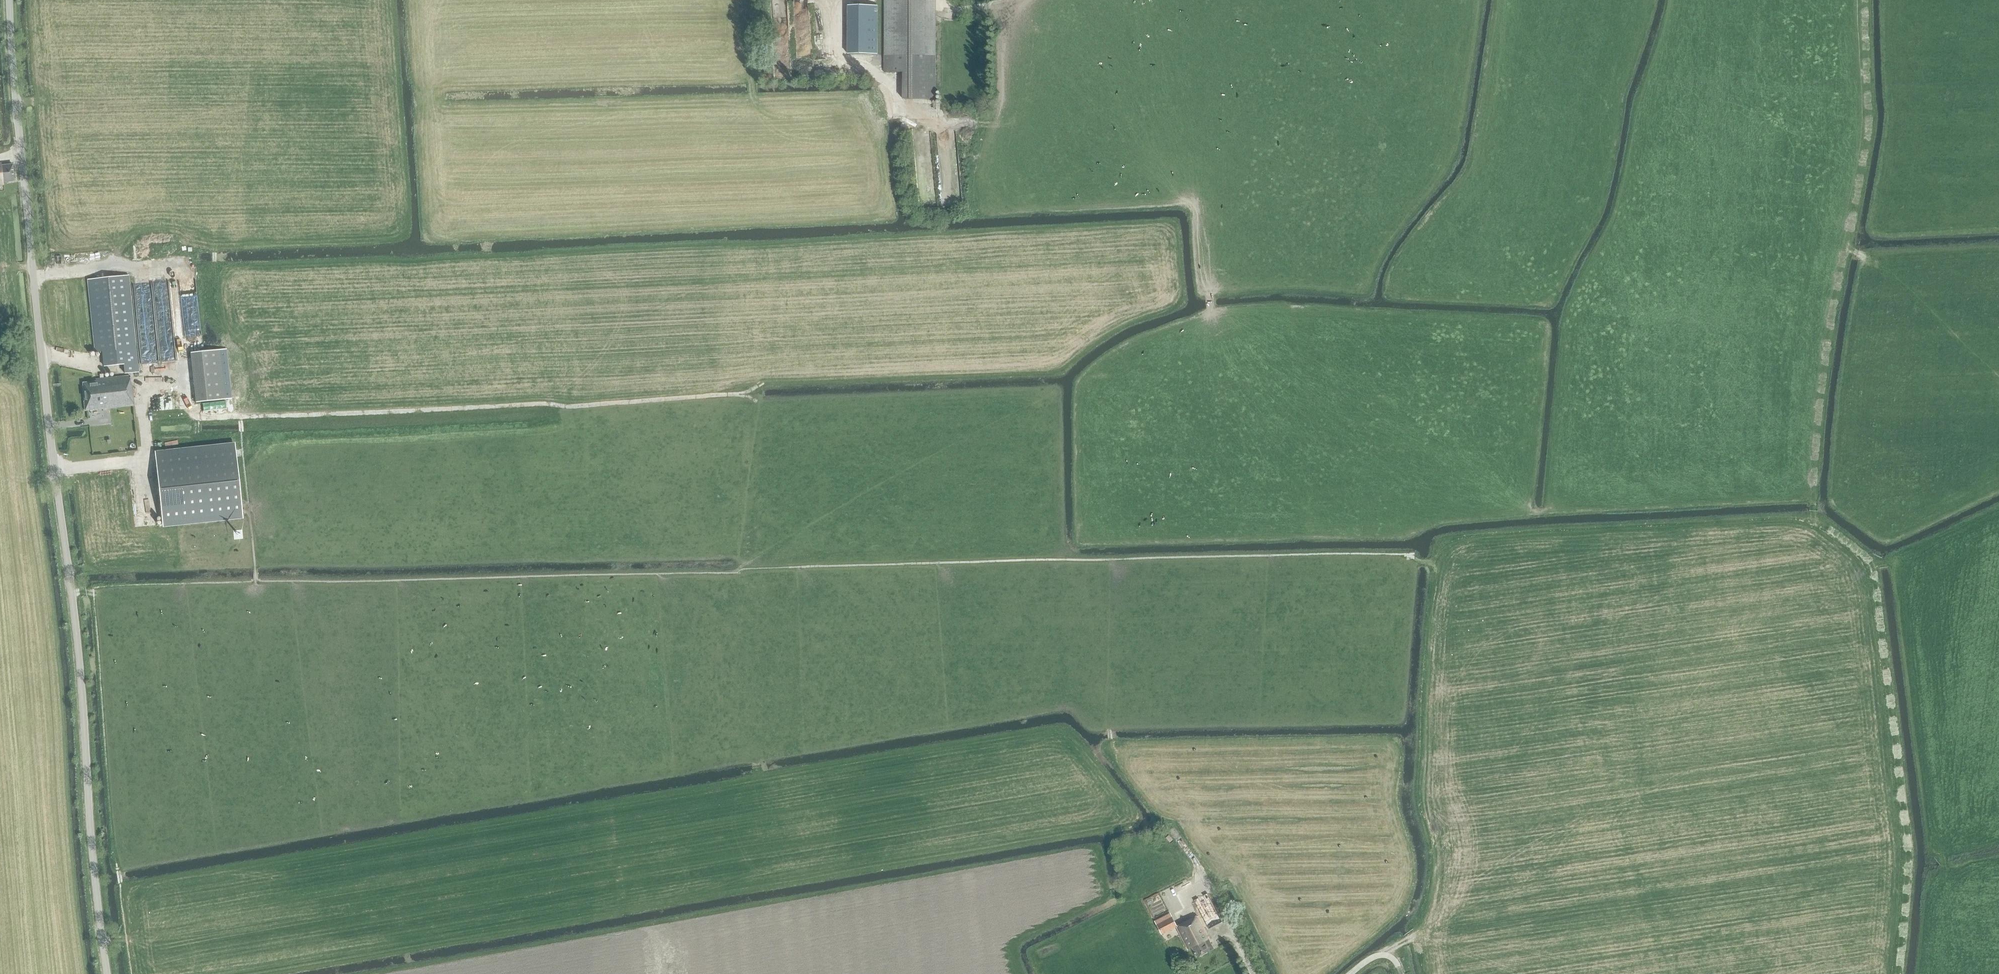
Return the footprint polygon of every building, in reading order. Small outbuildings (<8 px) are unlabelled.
[(884,73),(903,73),(903,100),(935,100),(935,0),(884,0),(884,73)] [(877,6),(848,6),(848,16),(877,16),(877,6)] [(12,165),(1,166),(1,164),(0,164),(0,184),(3,184),(3,182),(14,181),(12,165)] [(87,280),(95,352),(102,352),(104,366),(123,364),(125,374),(138,372),(128,276),(87,280)] [(190,353),(196,403),(224,400),(218,350),(190,353)] [(84,401),(85,411),(134,406),(132,385),(131,385),(130,376),(95,380),(95,382),(83,383),(85,401),(84,401)] [(163,525),(178,524),(242,517),(235,445),(155,454),(163,525)] [(1163,897),(1180,889),(1177,883),(1160,891),(1163,897)] [(1180,935),(1188,950),(1191,948),(1197,958),(1214,950),(1209,941),(1210,940),(1205,931),(1222,922),(1207,893),(1194,900),(1201,914),(1175,927),(1180,935)] [(1161,934),(1176,927),(1171,918),(1157,925),(1161,934)]
